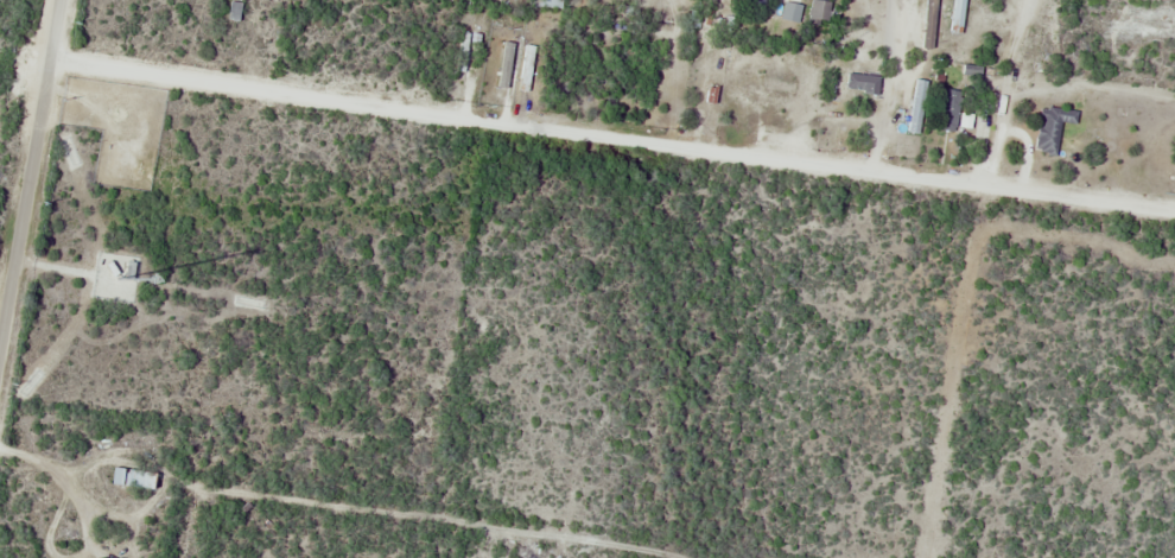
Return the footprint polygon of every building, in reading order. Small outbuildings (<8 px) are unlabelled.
[(565,7),(565,0),(536,0),(537,9),(565,7)] [(833,26),(833,0),(811,0),(811,26),(833,26)] [(963,34),(966,0),(954,0),(951,33),(963,34)] [(846,89),(877,97),(881,80),(850,72),(846,89)] [(477,101),(507,101),(507,89),(477,89),(477,101)] [(961,92),(942,91),(940,129),(959,130),(961,92)] [(1036,154),(1058,156),(1061,124),(1077,125),(1078,112),(1041,108),(1036,154)] [(157,486),(156,469),(113,471),(114,489),(157,486)]
